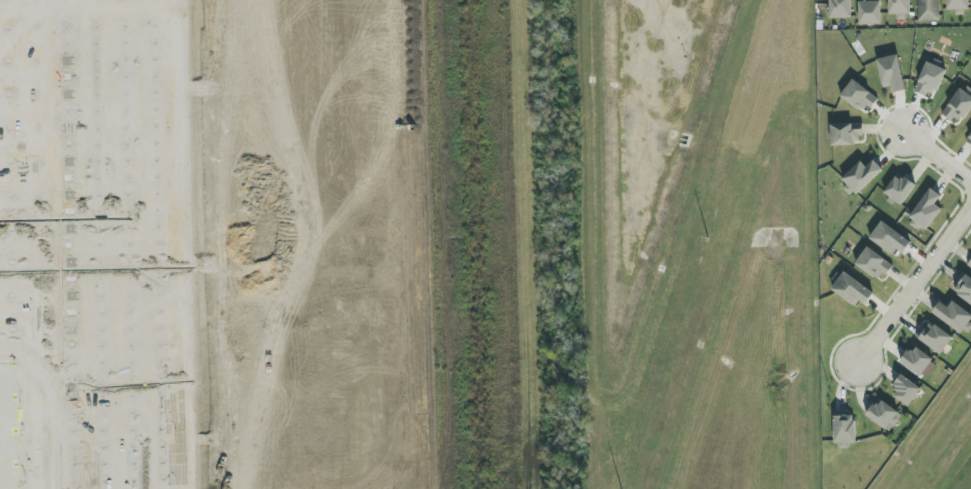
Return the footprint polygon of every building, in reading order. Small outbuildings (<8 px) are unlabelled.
[(851,18),(851,0),(830,0),(830,18),(851,18)] [(879,24),(878,0),(859,0),(859,24),(879,24)] [(910,14),(910,0),(889,0),(889,14),(910,14)] [(939,21),(939,0),(918,0),(918,21),(939,21)] [(947,10),(969,10),(969,0),(947,0),(947,10)] [(877,59),(883,87),(891,85),(893,93),(906,90),(898,55),(877,59)] [(946,70),(938,67),(938,66),(927,61),(914,92),(933,100),(946,70)] [(841,95),(866,115),(878,99),(853,79),(841,95)] [(960,125),(970,108),(970,96),(960,88),(943,113),(960,125)] [(831,125),(832,146),(857,145),(857,136),(863,136),(862,123),(831,125)] [(883,170),(873,160),(866,167),(861,161),(842,179),(857,194),(883,170)] [(915,185),(897,174),(884,194),(903,205),(915,185)] [(942,209),(935,204),(941,196),(930,188),(910,218),(927,230),(942,209)] [(911,243),(882,221),(869,238),(892,255),(897,249),(903,253),(911,243)] [(893,264),(866,248),(855,265),(882,282),(893,264)] [(831,290),(859,309),(872,291),(844,272),(831,290)] [(966,274),(953,291),(970,304),(970,278),(966,274)] [(970,320),(970,313),(952,302),(949,307),(939,302),(932,314),(963,333),(970,320)] [(953,338),(931,322),(919,339),(940,355),(953,338)] [(921,377),(933,359),(913,345),(901,363),(921,377)] [(890,394),(909,407),(921,388),(903,376),(890,394)] [(867,418),(890,432),(902,414),(878,399),(867,418)] [(834,416),(835,443),(856,443),(855,415),(834,416)]
